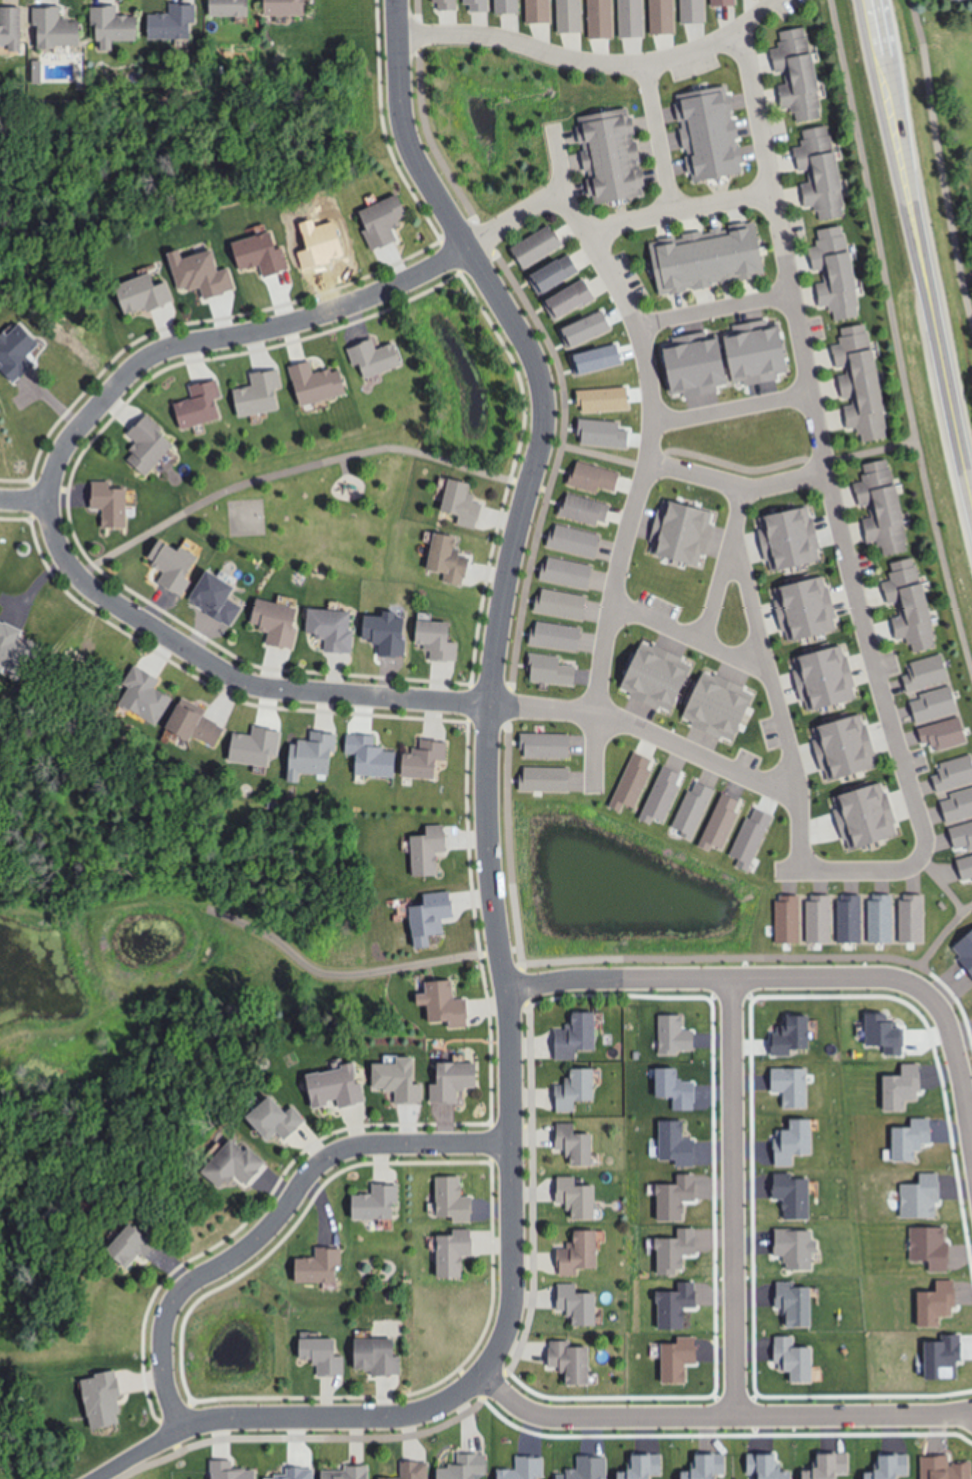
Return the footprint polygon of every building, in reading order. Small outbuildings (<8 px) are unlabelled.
[(210,17),(210,0),(256,0),(256,18),(210,17)] [(272,18),(272,0),(318,0),(318,18),(272,18)] [(433,10),(432,0),(459,0),(460,8),(433,10)] [(465,14),(464,0),(491,0),(492,13),(465,14)] [(496,16),(495,0),(522,0),(523,14),(496,16)] [(527,22),(526,0),(553,0),(554,21),(527,22)] [(561,34),(559,0),(586,0),(588,32),(561,34)] [(594,39),(592,0),(619,0),(621,37),(594,39)] [(628,42),(625,0),(652,0),(655,40),(628,42)] [(661,31),(659,0),(687,0),(688,29),(661,31)] [(700,17),(699,0),(726,0),(727,15),(700,17)] [(152,40),(152,4),(201,4),(200,41),(152,40)] [(143,41),(97,41),(97,8),(144,9),(143,41)] [(28,54),(0,55),(0,10),(28,9),(28,54)] [(88,47),(38,48),(37,10),(87,9),(88,47)] [(806,28),(782,34),(785,48),(774,51),(779,73),(787,71),(790,85),(782,86),(787,110),(795,108),(799,125),(824,119),(822,110),(824,110),(821,98),(828,97),(817,46),(812,47),(810,38),(808,38),(806,28)] [(647,199),(634,111),(579,119),(593,207),(647,199)] [(828,128),(804,133),(807,148),(796,150),(801,172),(809,170),(812,184),(804,186),(809,209),(817,207),(821,224),(846,219),(843,210),(846,209),(843,198),(850,196),(839,146),(834,147),(832,138),(830,138),(828,128)] [(360,214),(402,195),(419,233),(377,251),(360,214)] [(654,239),(661,294),(772,279),(765,224),(654,239)] [(843,226),(819,232),(822,246),(811,249),(816,271),(824,269),(827,283),(819,285),(824,308),(832,306),(836,323),(861,317),(858,308),(861,308),(858,296),(865,295),(854,244),(849,245),(847,236),(845,236),(843,226)] [(514,250),(553,228),(565,249),(526,271),(514,250)] [(176,263),(218,250),(228,286),(186,298),(176,263)] [(538,277),(574,256),(585,274),(549,295),(538,277)] [(117,289),(157,275),(169,310),(129,323),(117,289)] [(551,299),(587,281),(599,304),(564,323),(551,299)] [(868,325),(843,330),(847,345),(836,347),(840,369),(849,367),(852,381),(844,383),(849,406),(857,404),(861,421),(885,416),(883,407),(886,406),(883,395),(890,393),(879,343),(874,344),(872,335),(870,335),(868,325)] [(365,384),(353,347),(394,333),(407,371),(365,384)] [(304,401),(295,364),(337,354),(347,391),(304,401)] [(244,416),(236,377),(275,369),(283,408),(244,416)] [(190,429),(180,388),(216,379),(226,420),(190,429)] [(147,480),(113,447),(150,410),(184,443),(147,480)] [(889,460),(865,465),(868,480),(857,482),(862,504),(870,502),(873,516),(865,518),(870,541),(878,539),(882,556),(907,551),(905,542),(907,541),(905,530),(911,528),(900,477),(895,479),(893,469),(891,470),(889,460)] [(579,462),(623,473),(617,495),(574,484),(579,462)] [(126,479),(126,529),(97,529),(96,479),(126,479)] [(453,481),(489,490),(480,528),(444,519),(453,481)] [(571,493),(613,505),(607,529),(564,517),(571,493)] [(806,509),(774,516),(775,520),(760,524),(769,565),(784,562),(786,572),(826,563),(815,508),(806,509)] [(171,541),(202,562),(173,606),(142,585),(171,541)] [(424,579),(431,544),(481,555),(474,589),(424,579)] [(917,559),(893,564),(896,579),(885,581),(890,603),(898,601),(901,615),(893,617),(898,640),(906,638),(910,655),(935,650),(933,641),(935,640),(933,629),(939,627),(928,576),(923,578),(921,568),(919,569),(917,559)] [(822,576),(790,585),(791,589),(777,593),(788,634),(803,630),(806,640),(846,628),(830,574),(822,576)] [(251,602),(301,613),(293,649),(243,637),(251,602)] [(19,672),(0,663),(0,603),(41,622),(19,672)] [(313,609),(362,613),(359,651),(310,648),(313,609)] [(421,621),(463,625),(459,659),(418,655),(421,621)] [(837,649),(806,659),(807,663),(792,668),(805,708),(820,704),(823,713),(862,701),(845,647),(837,649)] [(939,655),(915,661),(918,675),(907,677),(912,699),(920,697),(923,711),(915,713),(920,736),(928,735),(932,751),(957,746),(955,737),(957,736),(955,725),(961,723),(950,673),(945,674),(943,665),(941,665),(939,655)] [(137,668),(176,693),(158,721),(119,696),(137,668)] [(187,705),(237,728),(225,752),(176,729),(187,705)] [(859,716),(827,726),(829,730),(814,735),(828,775),(842,770),(845,780),(885,767),(867,713),(859,716)] [(351,768),(349,731),(390,728),(392,765),(351,768)] [(409,775),(414,738),(448,742),(443,780),(409,775)] [(292,780),(293,743),(338,744),(337,781),(292,780)] [(938,762),(941,777),(930,779),(935,801),(943,799),(946,813),(938,815),(943,838),(951,836),(955,853),(971,849),(971,774),(968,775),(966,766),(964,767),(962,757),(938,762)] [(876,785),(845,795),(846,799),(831,804),(845,844),(860,839),(863,849),(902,836),(884,782),(876,785)] [(417,877),(414,828),(451,825),(455,875),(417,877)] [(863,886),(862,933),(836,933),(837,886),(863,886)] [(831,887),(831,934),(805,934),(805,887),(831,887)] [(894,887),(894,933),(868,933),(868,887),(894,887)] [(800,888),(799,934),(773,934),(774,888),(800,888)] [(925,888),(924,934),(898,934),(899,888),(925,888)] [(417,950),(409,899),(455,892),(463,943),(417,950)] [(951,942),(971,921),(971,964),(951,942)] [(424,984),(467,980),(471,1022),(427,1026),(424,984)] [(662,1009),(702,1009),(702,1049),(662,1049),(662,1009)] [(873,1011),(912,1011),(912,1051),(873,1051),(873,1011)] [(601,1013),(601,1051),(583,1051),(583,1060),(558,1060),(558,1032),(569,1032),(569,1025),(576,1025),(576,1014),(601,1013)] [(776,1015),(815,1015),(815,1055),(776,1055),(776,1015)] [(376,1062),(418,1059),(422,1107),(381,1110),(376,1062)] [(662,1059),(701,1059),(701,1099),(662,1099),(662,1059)] [(310,1078),(349,1070),(348,1065),(363,1062),(371,1102),(346,1108),(344,1100),(335,1102),(336,1106),(316,1110),(310,1078)] [(482,1063),(442,1063),(442,1085),(435,1085),(435,1104),(463,1104),(463,1091),(470,1091),(470,1086),(482,1086),(482,1063)] [(885,1067),(924,1067),(924,1107),(885,1107),(885,1067)] [(600,1068),(601,1105),(582,1105),(582,1114),(558,1114),(558,1086),(569,1086),(569,1079),(576,1079),(576,1068),(600,1068)] [(775,1070),(814,1070),(814,1109),(775,1109),(775,1070)] [(281,1097),(257,1117),(276,1139),(283,1133),(290,1141),(312,1122),(299,1107),(294,1111),(281,1097)] [(659,1114),(698,1114),(698,1154),(659,1154),(659,1114)] [(895,1119),(934,1119),(934,1158),(895,1158),(895,1119)] [(775,1123),(814,1123),(814,1161),(775,1161),(775,1123)] [(560,1124),(560,1148),(569,1148),(569,1158),(576,1158),(576,1168),(598,1167),(598,1134),(580,1134),(580,1124),(560,1124)] [(237,1140),(209,1172),(229,1190),(240,1177),(251,1187),(271,1164),(254,1148),(250,1152),(237,1140)] [(907,1170),(946,1170),(946,1209),(907,1209),(907,1170)] [(654,1172),(693,1172),(693,1211),(654,1211),(654,1172)] [(561,1178),(562,1202),(570,1202),(571,1212),(578,1211),(578,1222),(600,1221),(599,1188),(582,1188),(582,1178),(561,1178)] [(436,1180),(476,1180),(476,1222),(435,1222),(436,1180)] [(778,1183),(817,1183),(817,1222),(778,1222),(778,1183)] [(377,1184),(377,1196),(359,1196),(359,1219),(403,1219),(403,1204),(405,1204),(405,1184),(377,1184)] [(911,1218),(950,1218),(950,1257),(911,1257),(911,1218)] [(659,1222),(698,1222),(698,1260),(659,1260),(659,1222)] [(141,1223),(116,1253),(135,1268),(145,1255),(153,1261),(167,1244),(141,1223)] [(476,1229),(457,1230),(457,1236),(440,1237),(441,1279),(468,1278),(467,1258),(479,1257),(478,1229),(476,1229)] [(602,1232),(602,1269),(584,1269),(584,1278),(560,1279),(560,1251),(570,1251),(570,1244),(578,1244),(577,1232),(602,1232)] [(784,1232),(823,1232),(823,1272),(784,1272),(784,1232)] [(295,1286),(295,1256),(341,1256),(341,1286),(295,1286)] [(915,1273),(954,1273),(954,1312),(915,1312),(915,1273)] [(662,1276),(701,1276),(701,1314),(662,1314),(662,1276)] [(779,1285),(818,1285),(818,1324),(779,1324),(779,1285)] [(562,1286),(562,1311),(571,1311),(571,1320),(578,1320),(579,1330),(600,1330),(600,1297),(583,1297),(582,1286),(562,1286)] [(921,1329),(960,1329),(960,1368),(921,1368),(921,1329)] [(660,1333),(699,1333),(699,1373),(660,1373),(660,1333)] [(776,1333),(815,1333),(815,1373),(776,1373),(776,1333)] [(303,1341),(303,1359),(313,1359),(313,1377),(347,1377),(347,1340),(303,1341)] [(360,1341),(400,1340),(400,1378),(361,1378),(360,1341)] [(555,1340),(555,1364),(564,1364),(564,1374),(571,1374),(571,1383),(593,1383),(593,1350),(575,1350),(575,1340),(555,1340)] [(73,1373),(112,1362),(128,1418),(89,1428),(73,1373)] [(600,1450),(600,1478),(561,1478),(561,1450),(600,1450)] [(844,1452),(844,1478),(805,1478),(805,1452),(844,1452)] [(964,1452),(964,1478),(925,1478),(925,1452),(964,1452)] [(250,1453),(251,1478),(206,1478),(205,1454),(250,1453)] [(539,1453),(539,1478),(500,1478),(500,1453),(539,1453)] [(656,1453),(656,1478),(617,1478),(617,1453),(656,1453)] [(785,1453),(785,1478),(746,1478),(746,1453),(785,1453)] [(718,1455),(718,1478),(679,1478),(679,1455),(718,1455)] [(902,1457),(902,1478),(863,1478),(863,1457),(902,1457)] [(482,1458),(482,1478),(443,1478),(443,1458),(482,1458)] [(311,1463),(311,1478),(266,1478),(266,1462),(311,1463)] [(408,1463),(408,1472),(398,1472),(398,1478),(432,1478),(432,1464),(408,1463)] [(326,1471),(326,1478),(376,1478),(376,1465),(349,1466),(349,1471),(326,1471)]
